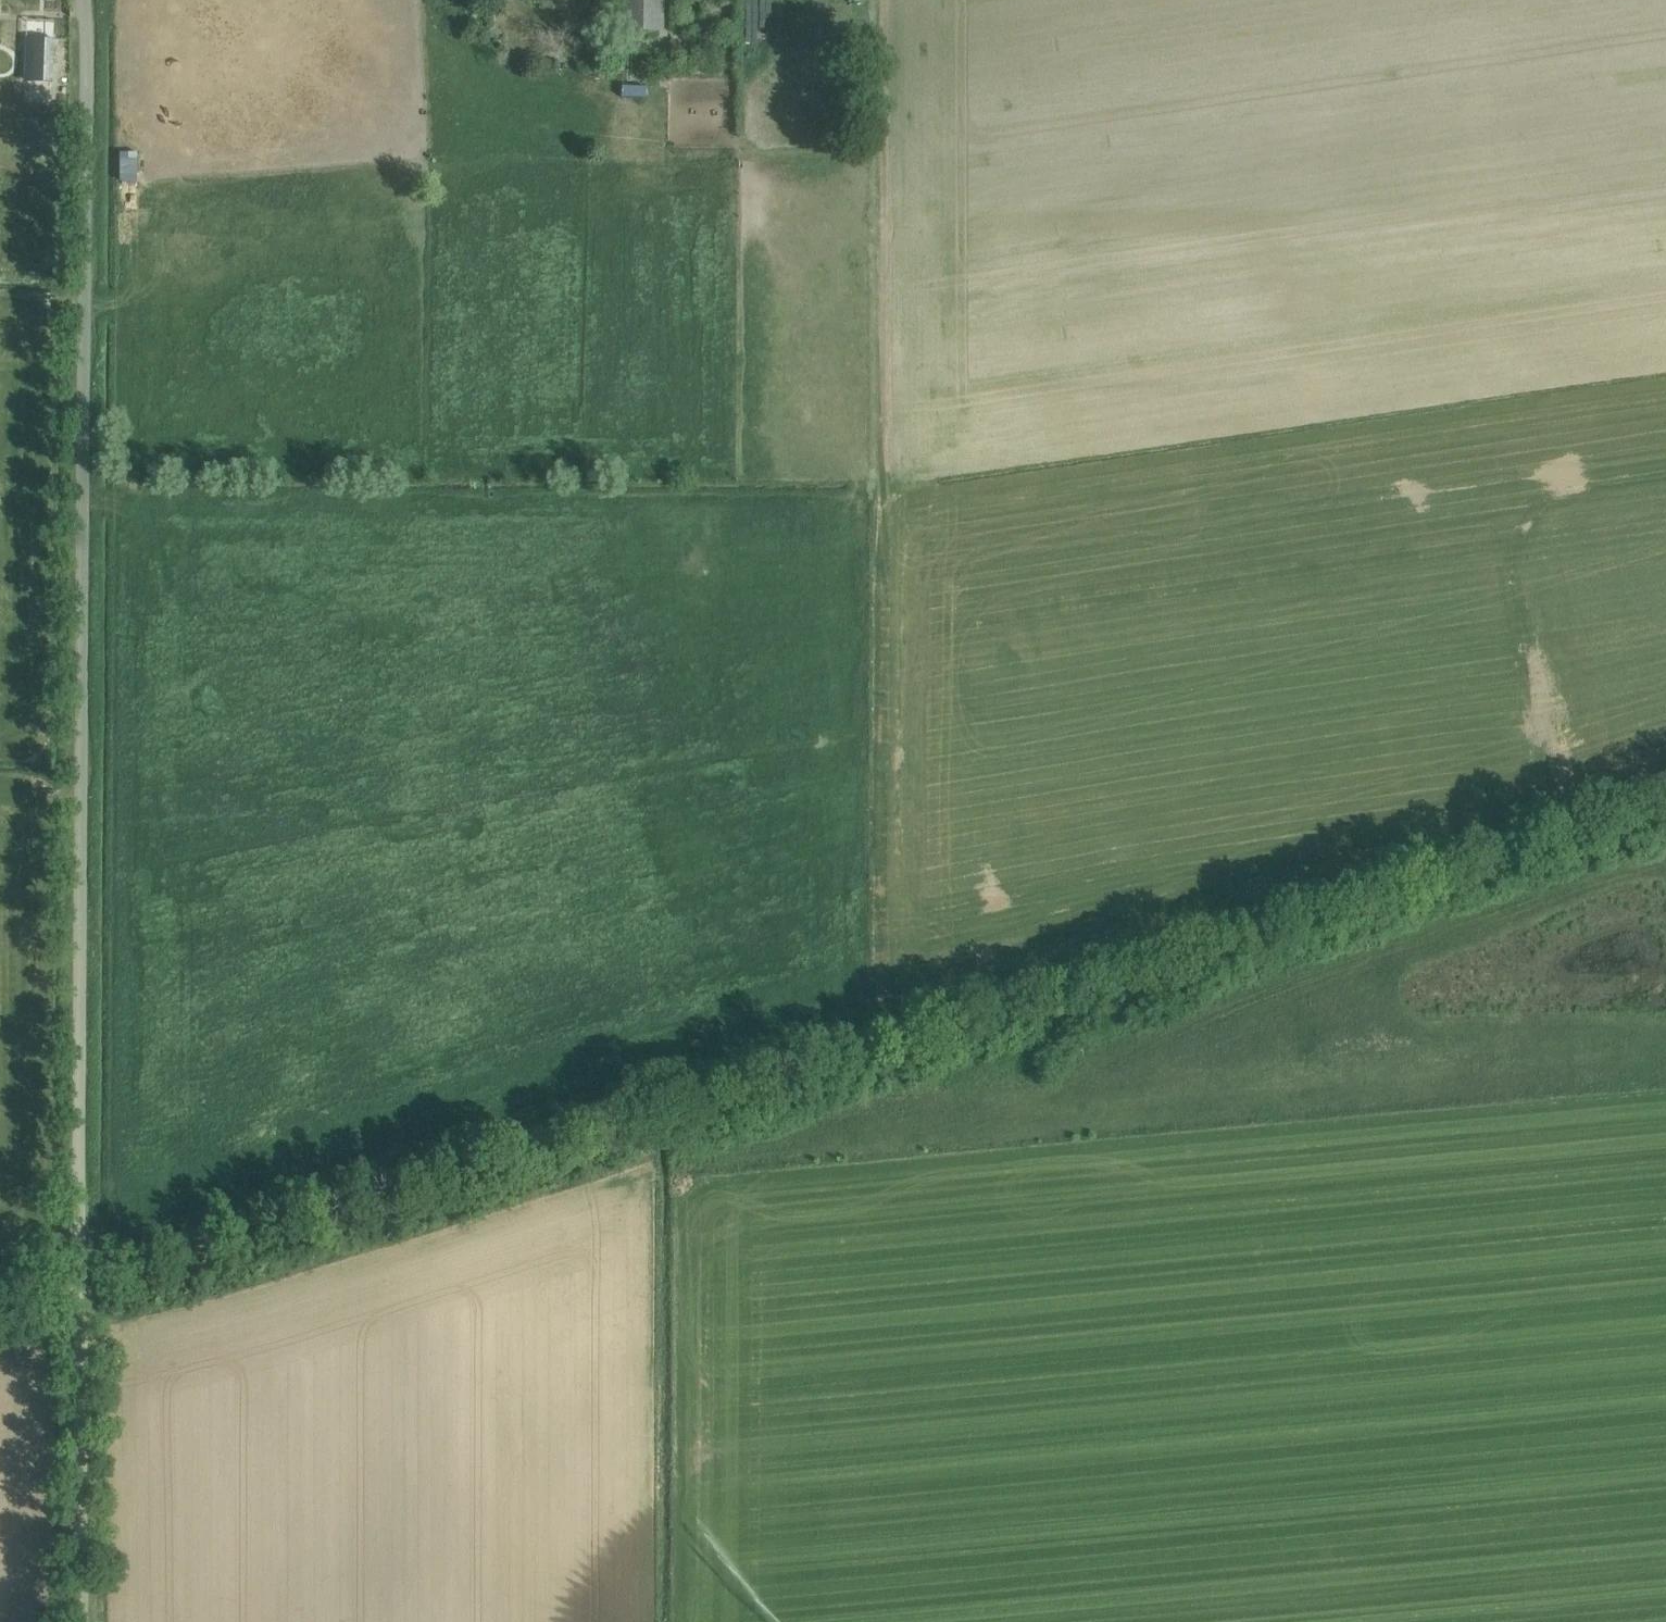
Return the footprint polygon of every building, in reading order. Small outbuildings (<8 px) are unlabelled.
[(53,39),(26,38),(24,79),(52,80),(53,39)] [(117,182),(135,182),(135,151),(117,151),(117,182)]
